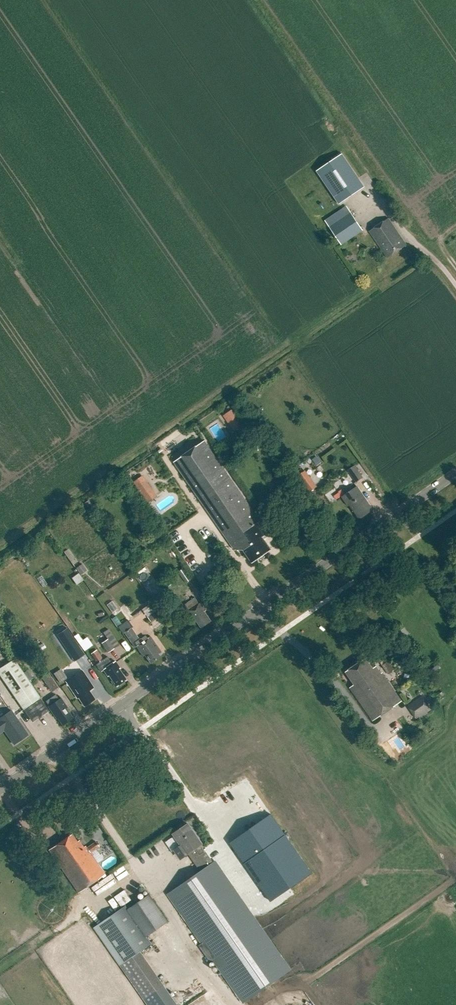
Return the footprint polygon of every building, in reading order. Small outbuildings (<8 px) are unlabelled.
[(342,154),(317,170),(339,204),(364,187),(342,154)] [(351,213),(330,227),(341,245),(363,230),(351,213)] [(388,218),(369,231),(388,258),(407,245),(388,218)] [(233,431),(243,425),(231,408),(221,414),(233,431)] [(235,550),(244,550),(253,563),(259,558),(260,558),(265,555),(271,550),(263,537),(265,536),(257,524),(259,522),(254,516),(256,515),(205,440),(174,462),(235,550)] [(348,470),(356,482),(364,477),(355,465),(348,470)] [(316,487),(304,471),(298,476),(310,492),(316,487)] [(146,502),(156,495),(142,474),(132,481),(146,502)] [(357,486),(342,497),(348,506),(350,504),(359,519),(370,512),(368,509),(371,507),(357,486)] [(75,568),(80,575),(86,571),(82,564),(80,565),(69,548),(65,551),(76,567),(75,568)] [(172,563),(186,584),(192,579),(180,562),(177,559),(172,563)] [(70,577),(75,584),(82,579),(77,572),(70,577)] [(188,611),(195,621),(196,620),(201,628),(211,621),(205,611),(206,610),(201,602),(199,604),(195,598),(185,604),(189,610),(188,611)] [(142,611),(150,623),(154,620),(159,621),(161,623),(163,621),(151,604),(142,611)] [(60,615),(71,633),(75,630),(64,613),(60,615)] [(138,638),(131,628),(132,627),(127,620),(121,625),(117,618),(115,619),(114,617),(112,619),(113,621),(117,627),(122,634),(124,633),(130,643),(138,638)] [(84,655),(78,645),(67,628),(57,635),(68,651),(74,661),(84,655)] [(143,656),(145,655),(150,663),(160,657),(158,654),(161,652),(150,636),(136,646),(143,656)] [(108,639),(102,643),(108,652),(114,648),(108,639)] [(42,643),(36,647),(39,652),(45,648),(42,643)] [(109,676),(117,686),(126,680),(119,669),(120,668),(115,661),(112,663),(107,657),(95,665),(100,672),(103,670),(108,676),(109,676)] [(350,687),(378,728),(407,709),(382,672),(381,673),(376,666),(373,668),(366,658),(346,671),(355,684),(350,687)] [(30,719),(47,708),(14,659),(13,660),(0,668),(0,675),(30,719)] [(381,666),(388,675),(395,670),(388,661),(381,666)] [(82,671),(66,681),(77,698),(78,697),(84,706),(94,699),(89,690),(93,687),(82,671)] [(42,678),(52,692),(59,687),(48,673),(42,678)] [(415,719),(417,721),(431,711),(430,709),(431,709),(425,699),(424,700),(421,696),(407,706),(409,709),(408,710),(415,719)] [(61,698),(49,707),(55,715),(56,715),(62,724),(72,717),(65,708),(67,707),(61,698)] [(4,728),(15,743),(28,734),(17,719),(16,720),(14,717),(15,716),(11,710),(0,719),(0,731),(4,728)] [(103,788),(98,791),(101,796),(106,792),(103,788)] [(265,899),(306,870),(266,813),(225,841),(265,899)] [(236,892),(214,861),(213,862),(203,848),(201,844),(202,844),(188,824),(184,826),(182,826),(178,829),(178,830),(174,833),(182,845),(175,849),(181,858),(189,852),(201,870),(169,893),(203,942),(199,945),(210,961),(214,958),(244,1002),(290,970),(236,892)] [(85,846),(83,847),(79,840),(77,842),(71,834),(49,849),(78,892),(104,874),(90,853),(99,846),(96,841),(86,848),(85,846)] [(129,908),(127,909),(146,937),(148,936),(169,921),(149,894),(129,908)] [(126,905),(95,927),(121,964),(152,943),(148,936),(146,937),(127,909),(129,908),(126,905)]
